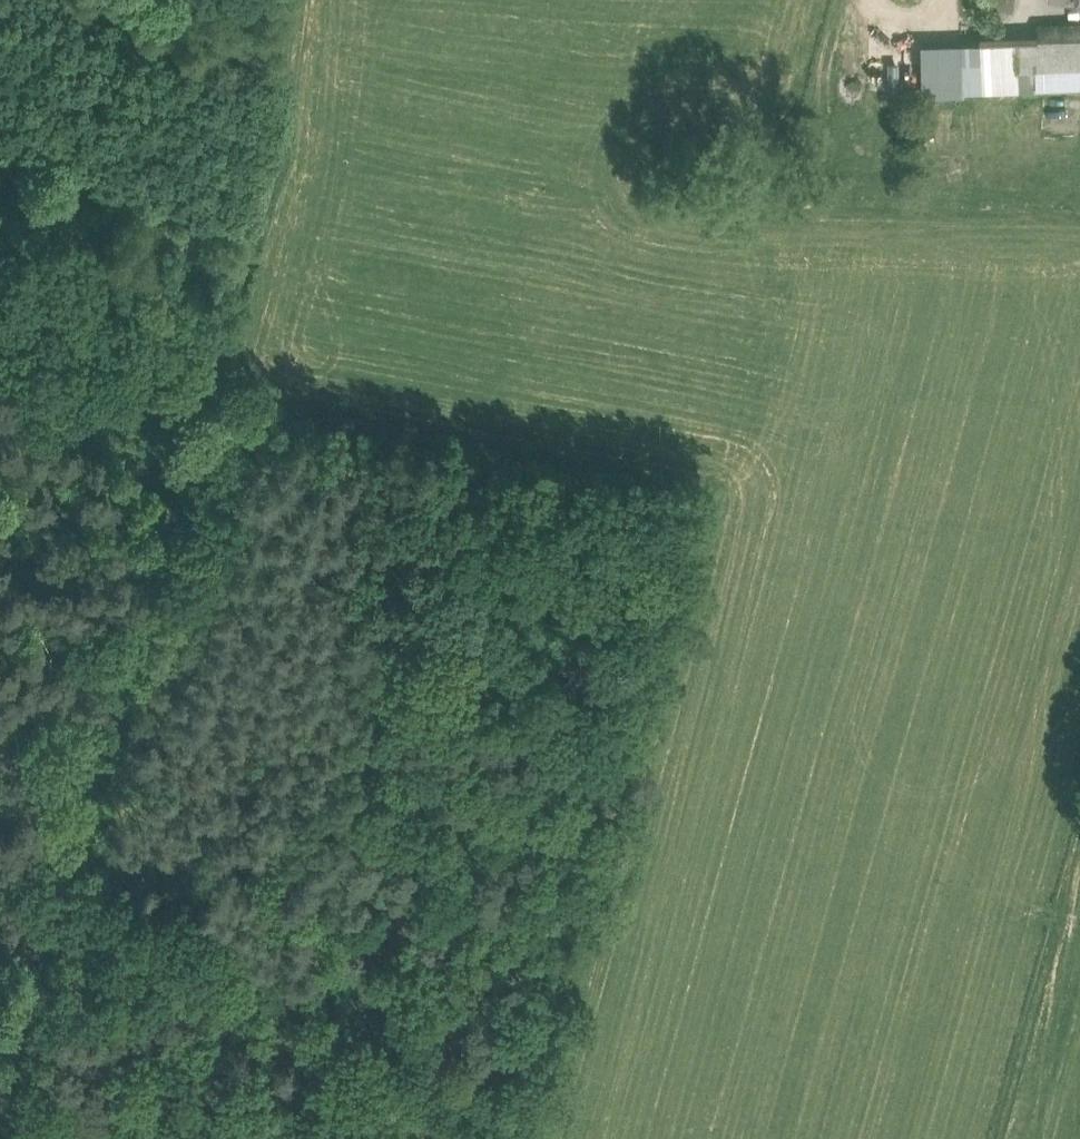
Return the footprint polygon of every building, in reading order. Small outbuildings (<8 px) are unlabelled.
[(927,43),(929,98),(1079,90),(1079,35),(927,43)]
